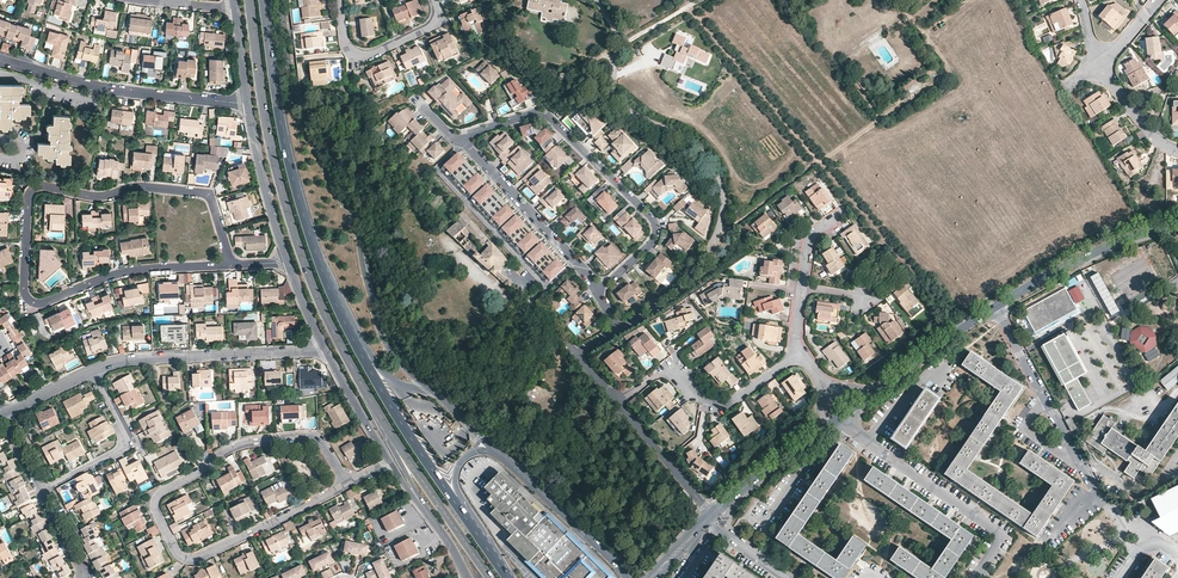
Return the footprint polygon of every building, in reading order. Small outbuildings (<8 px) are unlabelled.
[(36,6),(36,4),(39,5),(41,0),(27,0),(26,3),(29,4),(26,12),(33,15),(36,6)] [(72,4),(73,4),(74,1),(75,0),(65,0),(64,1),(61,0),(58,0),(54,13),(60,15),(59,18),(68,21),(71,11),(71,10),(68,10),(70,3),(72,4)] [(304,6),(301,6),(302,17),(318,16),(317,11),(314,11),(314,5),(317,5),(316,0),(303,0),(304,6)] [(411,18),(422,14),(417,0),(415,0),(405,4),(406,5),(398,9),(397,8),(393,9),(398,22),(407,18),(408,18),(407,17),(410,16),(411,18)] [(562,4),(559,4),(560,0),(553,0),(551,0),(538,0),(538,1),(535,0),(528,0),(526,9),(541,13),(540,15),(545,16),(544,19),(552,20),(553,17),(564,19),(566,10),(564,10),(561,9),(562,4)] [(1121,16),(1111,28),(1114,30),(1128,13),(1117,3),(1108,5),(1121,16)] [(1098,17),(1111,28),(1121,16),(1108,5),(1098,17)] [(1067,23),(1068,25),(1072,23),(1066,7),(1050,13),(1056,30),(1065,26),(1064,24),(1067,23)] [(96,17),(92,16),(90,25),(95,26),(94,30),(107,32),(107,28),(113,29),(116,12),(105,10),(103,19),(100,19),(96,18),(96,17)] [(486,31),(480,16),(478,17),(475,10),(460,16),(461,20),(462,25),(462,26),(465,34),(472,31),(469,24),(474,22),(479,34),(486,31)] [(1177,11),(1174,15),(1175,16),(1169,21),(1164,26),(1173,35),(1177,30),(1177,13),(1177,11)] [(136,17),(131,17),(129,30),(140,31),(142,14),(137,13),(137,15),(136,17)] [(1056,30),(1050,13),(1047,14),(1054,31),(1056,30)] [(146,19),(147,16),(147,15),(142,14),(140,31),(150,33),(152,20),(146,19)] [(176,34),(178,17),(173,17),(173,22),(169,22),(166,21),(165,33),(167,33),(174,34),(176,34)] [(182,18),(178,17),(176,34),(187,35),(188,23),(185,23),(182,23),(182,18)] [(374,36),(372,18),(360,20),(362,38),(374,36)] [(0,32),(0,33),(0,36),(4,37),(4,36),(11,38),(11,39),(16,41),(16,39),(17,40),(21,41),(19,46),(23,47),(25,47),(24,49),(29,51),(33,37),(28,35),(30,29),(16,25),(15,26),(9,24),(9,22),(0,20),(0,32)] [(49,30),(45,42),(54,44),(52,50),(51,56),(57,57),(63,59),(69,36),(49,30)] [(323,42),(322,31),(300,34),(300,39),(306,38),(307,48),(319,47),(319,42),(323,42)] [(205,32),(200,32),(199,42),(204,42),(203,45),(214,46),(224,47),(225,34),(205,32)] [(671,57),(663,54),(659,67),(671,71),(675,61),(683,64),(686,54),(695,57),(695,59),(705,63),(708,54),(698,50),(699,48),(689,44),(687,48),(683,47),(686,37),(673,32),(669,43),(679,47),(678,52),(673,50),(671,57)] [(451,52),(457,49),(451,37),(445,40),(432,46),(439,62),(445,59),(446,61),(453,58),(453,57),(451,52)] [(1153,55),(1159,54),(1158,38),(1145,39),(1147,55),(1150,58),(1153,55)] [(1072,61),(1073,60),(1074,58),(1074,57),(1077,51),(1074,48),(1072,48),(1070,47),(1072,43),(1071,39),(1066,41),(1065,40),(1062,41),(1061,42),(1055,44),(1056,50),(1059,51),(1061,56),(1062,57),(1061,58),(1060,60),(1059,62),(1063,65),(1067,65),(1068,63),(1069,63),(1071,61),(1072,61)] [(87,59),(89,47),(85,46),(86,41),(80,40),(76,58),(81,59),(81,58),(84,58),(87,59)] [(1,42),(0,46),(0,50),(3,51),(7,52),(10,45),(1,42)] [(93,48),(89,47),(87,59),(89,60),(91,60),(90,61),(96,62),(100,44),(94,43),(93,48)] [(121,66),(121,70),(128,72),(130,59),(130,54),(124,53),(124,51),(111,49),(109,64),(119,65),(121,66)] [(161,71),(162,56),(150,55),(150,50),(142,49),(142,55),(143,56),(142,71),(147,72),(148,67),(151,67),(154,67),(153,70),(161,71)] [(425,62),(420,49),(415,51),(415,52),(408,55),(408,54),(401,58),(407,70),(416,66),(425,62)] [(186,59),(186,61),(185,75),(188,76),(194,76),(195,66),(194,66),(195,60),(186,59)] [(222,59),(209,59),(209,83),(216,83),(227,83),(227,78),(223,78),(222,59)] [(1148,79),(1140,65),(1138,66),(1136,64),(1134,59),(1126,64),(1128,68),(1126,69),(1124,71),(1133,87),(1148,79)] [(185,75),(186,61),(177,60),(177,66),(176,66),(175,77),(181,77),(184,78),(185,75)] [(331,78),(330,70),(326,70),(326,65),(325,61),(309,62),(311,80),(313,80),(327,79),(331,78)] [(376,89),(393,81),(391,77),(392,76),(389,70),(392,68),(389,62),(365,72),(369,79),(371,78),(376,89)] [(425,62),(416,66),(418,70),(427,66),(425,62)] [(482,69),(487,64),(486,62),(477,70),(480,73),(481,75),(485,72),(482,69)] [(500,78),(487,64),(482,69),(485,72),(481,75),(491,86),(500,78)] [(457,86),(449,78),(441,86),(439,84),(436,88),(435,87),(428,93),(438,103),(439,101),(441,103),(440,105),(450,116),(455,111),(463,103),(465,101),(468,104),(471,101),(463,93),(458,98),(452,91),(457,86)] [(537,98),(526,87),(521,89),(516,79),(506,85),(512,95),(515,94),(517,98),(508,103),(512,109),(525,102),(537,98)] [(0,85),(0,127),(11,127),(11,117),(25,117),(25,114),(29,114),(29,104),(18,104),(18,99),(21,99),(21,85),(0,85)] [(1090,105),(1096,115),(1110,106),(1103,94),(1101,95),(1098,92),(1095,93),(1096,95),(1091,98),(1090,97),(1084,101),(1087,107),(1090,105)] [(1091,118),(1096,115),(1090,105),(1087,107),(1085,108),(1091,118)] [(121,123),(123,106),(118,106),(118,110),(115,109),(112,109),(110,122),(121,123)] [(129,107),(123,106),(121,123),(132,125),(133,112),(131,112),(128,111),(129,107)] [(412,113),(407,107),(403,109),(398,113),(397,111),(389,119),(395,125),(393,127),(397,133),(407,124),(414,117),(415,116),(412,113)] [(605,120),(584,108),(573,120),(580,127),(582,126),(583,127),(582,128),(589,135),(590,134),(593,136),(606,122),(605,120)] [(174,121),(175,112),(164,111),(164,115),(156,114),(155,114),(155,112),(147,111),(146,124),(167,127),(168,121),(174,121)] [(459,116),(455,111),(450,116),(454,121),(459,116)] [(69,116),(53,115),(53,124),(48,124),(47,139),(50,139),(49,143),(38,143),(38,153),(42,153),(42,156),(56,157),(56,162),(70,163),(70,154),(68,153),(69,130),(68,130),(69,116)] [(228,120),(228,117),(219,116),(218,130),(227,131),(226,134),(231,135),(231,137),(230,139),(240,140),(240,135),(236,135),(237,121),(228,120)] [(419,123),(414,117),(407,124),(407,125),(412,130),(406,136),(410,140),(419,131),(421,129),(423,128),(420,124),(419,123)] [(180,131),(188,132),(195,133),(198,133),(197,137),(202,138),(203,124),(199,124),(199,120),(190,119),(190,120),(189,120),(181,119),(180,131)] [(1122,135),(1124,134),(1121,129),(1120,130),(1119,131),(1115,124),(1116,123),(1117,123),(1114,119),(1101,128),(1103,132),(1105,131),(1114,145),(1124,138),(1122,135)] [(580,127),(573,120),(572,121),(588,136),(589,135),(582,128),(583,127),(582,126),(580,127)] [(542,144),(545,151),(545,150),(555,142),(551,138),(552,137),(546,130),(545,131),(543,128),(544,127),(542,125),(541,124),(539,123),(538,123),(536,123),(535,124),(523,128),(526,137),(537,134),(540,136),(538,138),(543,143),(542,144)] [(619,127),(609,136),(611,138),(620,129),(619,127)] [(638,148),(620,129),(611,138),(615,143),(613,145),(617,150),(624,157),(631,150),(633,153),(638,148)] [(425,137),(419,131),(410,140),(407,143),(413,149),(416,146),(420,150),(428,143),(434,138),(430,133),(427,136),(425,137)] [(517,144),(508,134),(507,134),(506,134),(503,138),(504,139),(514,145),(515,146),(517,144)] [(514,145),(504,139),(503,138),(502,138),(500,136),(494,142),(499,147),(496,150),(502,157),(501,158),(504,162),(509,157),(513,154),(510,150),(515,146),(514,145)] [(608,143),(603,137),(596,144),(601,150),(608,143)] [(439,144),(436,141),(431,146),(428,143),(420,150),(423,154),(427,151),(434,159),(444,150),(439,144)] [(570,157),(558,146),(559,145),(555,141),(555,142),(545,150),(545,151),(549,155),(549,157),(551,160),(554,160),(557,163),(557,165),(560,168),(567,161),(568,162),(573,158),(571,156),(570,157)] [(610,144),(608,143),(601,150),(603,151),(610,144)] [(134,152),(132,165),(132,166),(145,168),(150,168),(151,155),(157,155),(157,146),(146,145),(146,153),(134,152)] [(210,155),(197,154),(195,172),(198,172),(202,172),(203,169),(203,166),(216,168),(217,156),(223,157),(226,157),(230,148),(224,147),(219,146),(215,146),(212,146),(210,155)] [(522,168),(520,169),(524,173),(534,164),(528,158),(518,149),(513,154),(509,157),(518,167),(519,165),(522,168)] [(624,157),(617,150),(612,154),(621,164),(633,153),(631,150),(624,157)] [(660,163),(656,158),(657,157),(651,150),(643,157),(641,157),(636,161),(633,158),(621,169),(627,175),(635,167),(635,164),(641,165),(641,167),(647,174),(647,178),(650,180),(666,166),(662,161),(660,163)] [(1138,171),(1142,168),(1136,160),(1138,159),(1132,150),(1127,154),(1126,153),(1117,159),(1123,169),(1124,169),(1128,175),(1129,174),(1131,177),(1139,172),(1138,171)] [(501,228),(515,214),(511,210),(508,207),(504,203),(501,199),(497,195),(493,191),(489,187),(486,183),(483,179),(479,176),(475,171),(471,167),(467,163),(463,158),(458,153),(444,166),(501,228)] [(175,155),(164,154),(163,171),(173,171),(173,174),(177,174),(183,174),(184,155),(175,154),(175,155)] [(107,176),(109,159),(105,158),(104,160),(100,159),(99,167),(98,167),(96,176),(99,176),(107,177),(107,176)] [(109,158),(109,159),(107,176),(114,177),(116,177),(118,169),(117,169),(118,161),(118,160),(114,160),(114,159),(109,158)] [(576,161),(573,158),(568,162),(572,166),(576,161)] [(551,180),(539,166),(537,167),(551,180)] [(601,182),(587,168),(584,171),(580,166),(570,174),(575,180),(578,177),(586,185),(591,191),(601,182)] [(230,179),(232,185),(249,180),(245,167),(239,169),(228,172),(230,179)] [(551,180),(537,167),(524,180),(528,185),(531,182),(533,183),(535,186),(542,194),(554,183),(551,180)] [(689,188),(678,176),(666,177),(659,183),(657,180),(649,187),(652,191),(655,188),(657,186),(663,192),(667,187),(676,186),(678,189),(677,190),(682,195),(689,188)] [(11,185),(12,182),(12,179),(0,178),(0,198),(11,198),(11,185)] [(11,185),(11,198),(0,198),(0,200),(15,200),(15,185),(11,185)] [(591,191),(586,185),(581,190),(586,196),(591,191)] [(823,203),(825,206),(830,202),(821,190),(820,191),(816,185),(806,193),(817,208),(823,203)] [(542,194),(535,186),(532,189),(539,197),(542,194)] [(663,192),(657,186),(655,188),(662,196),(668,191),(677,190),(678,189),(676,186),(667,187),(663,192)] [(612,198),(609,195),(608,196),(606,195),(608,194),(603,188),(594,196),(599,202),(597,205),(603,212),(606,210),(611,215),(618,208),(615,205),(618,202),(614,197),(612,198)] [(567,198),(560,191),(553,197),(550,193),(541,201),(545,205),(548,202),(552,206),(555,209),(567,198)] [(651,194),(646,199),(650,204),(655,200),(651,194)] [(227,202),(228,206),(231,205),(233,212),(236,220),(249,216),(246,208),(243,197),(227,202)] [(798,213),(802,210),(795,201),(792,203),(787,197),(782,202),(783,203),(777,207),(784,215),(785,214),(789,220),(793,217),(794,219),(800,215),(798,213)] [(708,214),(694,204),(691,207),(684,199),(675,208),(679,213),(685,208),(688,211),(687,213),(700,224),(708,214)] [(137,203),(138,208),(138,219),(141,219),(141,216),(149,215),(148,203),(145,203),(137,203)] [(45,204),(44,213),(49,214),(49,219),(49,224),(49,228),(64,229),(65,205),(45,204)] [(138,219),(138,208),(128,208),(128,205),(123,206),(124,221),(138,220),(138,219)] [(611,215),(606,210),(603,212),(597,205),(594,207),(607,220),(612,215),(611,215)] [(573,213),(569,209),(560,218),(561,218),(564,221),(562,223),(567,228),(572,223),(574,225),(579,220),(583,225),(589,219),(578,208),(573,213)] [(647,233),(635,220),(633,221),(630,217),(631,216),(625,209),(618,217),(621,220),(618,223),(621,226),(624,223),(627,227),(626,229),(634,238),(636,236),(640,239),(647,233)] [(99,210),(96,211),(97,226),(106,226),(106,224),(111,224),(110,213),(101,213),(101,210),(99,210)] [(804,214),(802,210),(798,213),(800,215),(794,219),(793,217),(789,220),(792,224),(795,222),(801,217),(801,216),(804,214)] [(97,226),(96,211),(93,211),(91,211),(91,214),(82,214),(83,225),(88,225),(88,227),(95,226),(97,226)] [(0,212),(0,235),(6,235),(7,229),(7,222),(9,223),(9,212),(0,212)] [(479,231),(462,212),(457,217),(459,221),(447,232),(477,261),(494,275),(498,271),(507,261),(479,231)] [(501,228),(551,282),(565,268),(563,266),(560,263),(556,258),(552,254),(548,250),(544,246),(539,240),(534,235),(529,229),(524,225),(519,220),(516,216),(515,214),(501,228)] [(771,232),(772,233),(773,234),(777,231),(766,216),(752,226),(756,231),(757,230),(760,234),(759,235),(763,240),(770,235),(769,233),(771,232)] [(695,241),(685,233),(679,234),(679,229),(679,224),(668,225),(669,231),(673,231),(673,234),(674,239),(671,239),(666,246),(672,251),(676,246),(680,245),(687,251),(695,241)] [(756,231),(752,226),(751,227),(755,231),(758,236),(759,235),(760,234),(757,230),(756,231)] [(592,230),(589,227),(578,237),(582,241),(584,239),(586,237),(591,243),(592,244),(594,242),(598,246),(606,238),(595,227),(592,230)] [(857,236),(859,235),(853,227),(851,228),(857,236)] [(867,246),(859,235),(857,236),(851,228),(840,236),(842,239),(844,240),(847,243),(849,243),(857,253),(867,246)] [(246,251),(256,250),(256,248),(266,248),(265,235),(235,237),(235,246),(246,245),(246,249),(246,251)] [(128,254),(129,254),(143,252),(143,254),(150,253),(147,238),(131,240),(131,241),(120,243),(122,253),(125,253),(127,252),(128,254)] [(869,248),(867,246),(857,253),(849,243),(847,243),(857,256),(869,248)] [(624,256),(613,244),(607,249),(604,246),(596,255),(603,262),(604,261),(604,260),(612,268),(618,262),(617,261),(618,260),(619,261),(624,256)] [(12,261),(8,254),(6,248),(0,250),(0,266),(12,261)] [(40,248),(39,260),(42,260),(42,265),(39,265),(39,270),(41,272),(39,274),(39,279),(43,280),(49,274),(50,269),(48,268),(53,264),(56,267),(62,262),(54,254),(54,249),(40,248)] [(93,251),(93,254),(94,265),(99,265),(99,262),(103,261),(105,261),(109,261),(108,249),(102,249),(102,251),(93,251)] [(844,268),(831,249),(822,255),(828,265),(826,267),(832,275),(844,268)] [(94,265),(93,254),(89,254),(88,251),(82,252),(83,259),(82,259),(82,270),(85,270),(87,270),(87,266),(94,265)] [(673,264),(662,254),(647,272),(655,279),(660,273),(666,266),(669,269),(673,264)] [(612,268),(604,260),(604,261),(603,262),(610,270),(612,268)] [(769,284),(778,285),(779,277),(777,277),(777,273),(776,272),(776,270),(777,270),(780,270),(781,261),(773,260),(773,262),(770,262),(764,261),(764,267),(761,267),(760,274),(768,276),(770,276),(769,284)] [(50,269),(49,274),(56,267),(53,264),(48,268),(50,269)] [(508,281),(498,271),(494,275),(504,285),(508,281)] [(1098,272),(1090,277),(1111,316),(1120,311),(1098,272)] [(1080,274),(1068,281),(1072,286),(1083,279),(1080,274)] [(743,280),(729,278),(728,284),(722,284),(722,288),(718,288),(715,289),(714,287),(700,296),(706,305),(717,298),(722,296),(722,294),(740,297),(741,292),(743,280)] [(238,301),(237,285),(237,279),(233,279),(228,279),(229,291),(226,291),(226,303),(238,302),(238,301)] [(287,280),(283,286),(284,294),(293,294),(287,280)] [(167,281),(158,282),(159,302),(169,302),(169,298),(178,297),(178,283),(177,281),(167,281)] [(575,289),(567,281),(555,292),(560,297),(565,292),(570,297),(575,301),(571,304),(574,308),(582,300),(576,294),(578,292),(575,289)] [(641,292),(634,282),(629,285),(628,284),(616,294),(623,303),(630,297),(635,293),(637,296),(641,292)] [(902,287),(898,282),(888,289),(893,294),(902,287)] [(135,288),(131,289),(133,302),(138,301),(138,304),(144,302),(142,293),(149,292),(148,283),(137,285),(138,288),(135,288)] [(243,285),(237,285),(238,301),(249,300),(248,284),(243,285)] [(195,288),(195,285),(186,285),(187,294),(190,294),(191,303),(204,302),(213,302),(212,287),(203,288),(195,288)] [(284,294),(283,286),(278,287),(278,288),(273,289),(269,289),(269,291),(261,291),(261,303),(279,302),(279,304),(284,304),(284,294)] [(1069,290),(1076,303),(1084,299),(1077,286),(1069,290)] [(133,302),(131,289),(127,290),(124,291),(123,287),(119,288),(120,297),(122,296),(124,306),(130,305),(130,303),(133,302)] [(907,312),(906,313),(911,319),(921,310),(902,287),(893,294),(900,303),(907,312)] [(1065,288),(1023,310),(1035,333),(1077,310),(1065,288)] [(100,295),(95,297),(102,313),(107,311),(106,309),(112,307),(110,303),(112,302),(108,294),(104,295),(101,297),(100,295)] [(102,313),(95,297),(91,298),(92,301),(89,302),(85,304),(88,312),(90,311),(92,315),(97,313),(98,315),(102,313)] [(783,312),(779,301),(773,304),(772,301),(771,297),(756,301),(757,306),(760,313),(770,309),(772,314),(783,312)] [(585,304),(582,300),(574,308),(577,312),(571,317),(577,323),(581,318),(585,321),(586,320),(589,324),(596,318),(593,315),(593,314),(584,305),(585,304)] [(1169,311),(1169,303),(1168,302),(1166,301),(1164,301),(1163,302),(1161,303),(1161,305),(1160,306),(1160,308),(1161,310),(1163,312),(1164,312),(1166,313),(1168,312),(1169,311)] [(154,314),(163,314),(163,303),(154,304),(154,314)] [(830,318),(836,319),(838,311),(839,311),(840,306),(817,303),(816,314),(817,314),(817,320),(829,322),(830,318)] [(899,305),(906,313),(907,312),(900,303),(899,305)] [(669,320),(673,331),(687,327),(685,322),(694,319),(690,308),(685,310),(684,307),(680,309),(681,311),(676,313),(677,318),(669,320)] [(63,311),(58,313),(63,325),(65,328),(76,323),(68,308),(63,311)] [(19,332),(16,328),(15,329),(8,319),(10,318),(7,313),(0,318),(0,320),(2,323),(5,327),(5,328),(6,326),(10,332),(9,333),(10,335),(11,337),(19,332)] [(63,325),(58,313),(44,319),(45,321),(46,324),(50,322),(53,330),(63,325)] [(902,334),(895,325),(894,322),(893,322),(892,322),(888,317),(889,315),(879,315),(879,318),(875,318),(874,323),(879,324),(881,324),(881,326),(878,328),(877,329),(882,337),(886,334),(892,342),(902,334)] [(898,323),(901,321),(896,315),(889,315),(888,317),(892,322),(893,322),(894,322),(895,325),(898,323)] [(294,316),(272,317),(273,338),(281,338),(280,327),(281,327),(282,327),(282,326),(283,326),(283,325),(284,325),(284,324),(294,323),(294,316)] [(586,327),(589,324),(586,320),(585,321),(581,318),(577,323),(578,324),(581,321),(586,327)] [(906,328),(901,321),(898,323),(903,331),(906,328)] [(234,334),(246,334),(249,334),(250,339),(257,339),(256,322),(234,323),(234,334)] [(188,324),(161,325),(162,340),(171,340),(175,340),(184,339),(184,331),(188,331),(188,324)] [(196,338),(200,338),(200,336),(206,336),(206,338),(206,341),(209,340),(222,340),(222,326),(206,327),(206,324),(196,324),(196,338)] [(132,329),(123,329),(123,340),(129,340),(138,340),(138,337),(144,337),(144,325),(131,326),(132,329)] [(774,342),(777,328),(769,327),(765,326),(754,325),(752,335),(758,336),(757,340),(774,342)] [(1122,341),(1130,341),(1130,327),(1122,327),(1122,341)] [(1132,333),(1131,343),(1136,346),(1138,342),(1145,346),(1142,350),(1147,353),(1156,347),(1157,337),(1150,328),(1141,327),(1132,333)] [(700,352),(702,353),(713,346),(709,340),(713,337),(707,328),(696,335),(700,340),(700,341),(698,343),(697,342),(690,346),(696,355),(700,352)] [(101,346),(102,348),(102,349),(107,347),(104,335),(101,336),(99,329),(91,332),(92,337),(83,340),(87,352),(91,351),(95,350),(97,349),(96,347),(101,346)] [(22,337),(19,332),(11,337),(13,340),(14,342),(16,341),(19,345),(17,346),(18,348),(21,354),(22,355),(25,353),(26,355),(30,353),(20,338),(22,337)] [(647,351),(654,345),(645,334),(638,339),(636,337),(628,344),(637,355),(645,348),(647,351)] [(874,354),(867,345),(871,342),(864,334),(854,341),(861,350),(857,352),(864,361),(874,354)] [(888,345),(892,342),(886,334),(882,337),(888,345)] [(1086,374),(1064,334),(1042,345),(1078,411),(1091,404),(1077,378),(1086,374)] [(861,350),(854,341),(851,344),(857,352),(861,350)] [(827,354),(831,359),(838,369),(848,361),(834,342),(821,351),(825,356),(825,355),(827,354)] [(1136,346),(1131,343),(1136,352),(1147,353),(1142,350),(1145,346),(1138,342),(1136,346)] [(48,354),(55,366),(62,363),(66,361),(64,358),(70,355),(66,348),(64,344),(59,347),(59,348),(48,354)] [(126,352),(122,344),(118,345),(121,353),(126,352)] [(639,357),(647,351),(645,348),(637,355),(639,357)] [(759,363),(761,366),(765,363),(760,356),(756,358),(748,348),(741,353),(743,357),(738,361),(746,371),(759,363)] [(625,367),(623,365),(618,359),(621,357),(622,356),(617,350),(604,360),(614,373),(618,374),(622,371),(626,376),(632,371),(628,366),(625,367)] [(28,364),(22,355),(21,354),(17,356),(18,359),(17,359),(16,360),(11,352),(7,355),(11,360),(17,371),(18,373),(23,370),(22,368),(28,364)] [(978,358),(971,353),(962,366),(1000,392),(944,474),(953,480),(990,506),(1037,537),(1045,524),(1064,497),(1074,482),(1065,476),(1037,457),(1028,451),(1019,464),(1052,486),(1032,515),(967,470),(973,461),(994,430),(1018,395),(1023,388),(1012,381),(978,358)] [(725,380),(728,383),(731,386),(738,381),(732,374),(731,375),(721,364),(722,363),(717,357),(704,369),(708,374),(710,373),(711,371),(721,383),(725,380)] [(7,379),(12,377),(11,375),(17,371),(11,360),(6,363),(7,366),(6,366),(5,367),(0,359),(0,368),(7,379)] [(749,375),(761,366),(759,363),(746,371),(749,375)] [(322,373),(308,373),(308,366),(303,366),(303,370),(302,370),(300,370),(301,387),(322,386),(323,388),(327,388),(326,380),(322,380),(322,373)] [(1161,381),(1168,389),(1177,380),(1177,366),(1161,381)] [(240,370),(229,370),(230,376),(230,384),(230,390),(253,389),(253,383),(252,383),(252,375),(252,369),(240,370)] [(202,385),(212,384),(212,371),(202,371),(197,372),(198,375),(193,375),(194,388),(202,388),(202,385)] [(725,385),(728,383),(725,380),(721,383),(711,371),(710,373),(720,384),(725,385)] [(170,377),(163,377),(163,394),(170,393),(170,391),(180,390),(179,372),(174,373),(174,376),(170,377)] [(276,373),(265,373),(266,384),(282,384),(281,372),(276,373)] [(118,389),(122,396),(135,389),(131,383),(134,381),(131,375),(114,383),(115,387),(117,390),(118,389)] [(806,388),(802,383),(800,384),(798,381),(799,379),(797,375),(794,377),(793,376),(781,384),(794,402),(806,394),(803,390),(806,388)] [(775,379),(768,385),(771,390),(779,385),(775,379)] [(665,391),(661,386),(657,390),(656,388),(647,395),(659,410),(665,405),(669,410),(675,406),(670,400),(674,397),(670,392),(667,395),(664,392),(665,391)] [(122,396),(115,400),(117,404),(124,401),(125,404),(127,408),(131,405),(136,403),(137,407),(145,403),(141,396),(139,397),(135,389),(122,396)] [(939,399),(925,390),(917,402),(898,430),(893,439),(906,448),(939,399)] [(86,404),(89,402),(96,399),(94,395),(92,392),(83,397),(81,394),(64,403),(71,417),(83,411),(83,410),(88,407),(88,406),(86,404)] [(765,408),(763,409),(761,411),(767,418),(769,416),(772,419),(782,412),(780,409),(779,409),(767,394),(759,400),(765,408)] [(659,410),(647,395),(645,398),(656,412),(659,410)] [(1104,414),(1086,440),(1104,453),(1108,447),(1127,461),(1128,460),(1131,462),(1124,472),(1133,478),(1139,470),(1150,477),(1177,435),(1177,402),(1145,451),(1112,428),(1116,422),(1104,414)] [(334,422),(337,428),(350,421),(340,404),(334,407),(332,403),(324,408),(326,412),(328,411),(331,416),(334,422)] [(264,423),(264,425),(270,425),(269,407),(264,407),(264,406),(246,407),(246,413),(251,413),(253,412),(253,423),(264,423)] [(300,419),(299,411),(299,406),(282,407),(282,414),(282,420),(300,419)] [(43,412),(37,415),(43,428),(45,431),(60,423),(53,409),(44,413),(43,412)] [(689,425),(686,421),(682,416),(684,414),(680,409),(669,419),(679,430),(683,435),(688,431),(689,425)] [(193,410),(177,419),(184,433),(191,429),(200,424),(193,410)] [(142,426),(145,432),(163,423),(159,416),(161,415),(159,411),(139,421),(142,426)] [(262,425),(264,425),(264,423),(253,423),(253,412),(251,413),(251,426),(262,425)] [(221,427),(227,427),(230,427),(232,427),(231,413),(213,413),(214,430),(221,430),(221,427)] [(744,437),(756,428),(751,421),(748,422),(746,419),(742,413),(731,420),(744,437)] [(751,421),(756,428),(758,427),(753,420),(750,416),(746,419),(748,422),(751,421)] [(113,429),(111,424),(109,425),(108,426),(106,423),(103,417),(89,424),(93,430),(90,431),(94,438),(98,437),(100,442),(115,433),(113,429)] [(676,433),(679,430),(669,419),(667,421),(672,427),(676,433)] [(456,420),(450,427),(454,431),(461,425),(456,420)] [(163,423),(145,432),(146,434),(148,437),(153,438),(155,443),(157,443),(172,436),(167,426),(165,427),(163,423)] [(715,436),(713,437),(710,440),(715,447),(719,444),(724,440),(729,437),(719,424),(711,430),(713,433),(715,436)] [(733,443),(729,437),(724,440),(727,444),(729,447),(733,443)] [(454,439),(446,444),(448,447),(456,443),(454,439)] [(66,455),(70,462),(74,459),(73,458),(84,452),(78,441),(63,449),(66,455)] [(351,442),(341,448),(349,461),(353,459),(352,457),(355,455),(358,453),(360,456),(367,452),(361,441),(353,445),(351,442)] [(63,449),(61,446),(57,448),(54,442),(42,448),(51,465),(56,462),(56,461),(62,457),(66,455),(63,449)] [(840,445),(832,457),(815,481),(795,511),(781,532),(776,539),(791,548),(827,574),(834,577),(844,577),(855,563),(866,546),(853,537),(837,561),(799,535),(854,454),(840,445)] [(0,449),(0,465),(2,464),(9,461),(5,454),(2,448),(0,449)] [(706,476),(710,470),(702,464),(702,463),(697,459),(698,458),(693,449),(687,453),(689,457),(687,459),(691,466),(706,476)] [(161,462),(160,461),(157,462),(154,463),(162,479),(168,476),(167,474),(184,465),(176,452),(170,455),(171,457),(161,462)] [(249,458),(244,460),(254,480),(266,474),(261,465),(267,462),(264,456),(253,461),(251,462),(249,458)] [(125,458),(119,461),(123,468),(128,478),(130,482),(136,479),(138,484),(144,481),(142,477),(147,475),(139,461),(135,462),(129,466),(125,458)] [(702,464),(710,470),(713,467),(704,461),(698,458),(697,459),(702,463),(702,464)] [(16,464),(13,459),(9,461),(2,464),(4,469),(3,469),(5,474),(3,475),(6,479),(20,472),(16,464)] [(237,474),(233,465),(227,468),(230,473),(222,478),(221,475),(219,476),(216,478),(216,479),(220,486),(224,493),(242,484),(242,483),(237,474)] [(873,467),(865,480),(952,540),(932,569),(899,547),(890,560),(899,566),(917,577),(946,577),(967,547),(974,536),(962,528),(933,508),(905,489),(885,475),(873,467)] [(128,478),(123,468),(120,469),(119,470),(120,471),(114,475),(113,473),(107,475),(117,494),(122,491),(120,488),(127,485),(124,480),(128,478)] [(246,480),(242,471),(237,474),(242,483),(246,480)] [(23,478),(20,472),(6,479),(8,483),(10,482),(13,487),(14,487),(16,491),(24,486),(27,485),(23,478)] [(104,484),(100,475),(95,478),(94,476),(89,478),(87,473),(82,475),(80,476),(82,481),(78,483),(77,486),(79,491),(82,492),(86,500),(92,497),(100,492),(99,490),(97,489),(96,488),(104,484)] [(546,516),(545,518),(501,477),(490,489),(494,493),(487,501),(499,513),(493,519),(512,537),(508,542),(545,577),(609,577),(610,577),(546,516)] [(281,482),(261,492),(267,505),(276,501),(278,500),(279,503),(289,498),(281,482)] [(24,486),(16,491),(14,492),(16,495),(15,496),(17,501),(15,502),(17,507),(31,499),(29,495),(24,486)] [(1163,529),(1165,533),(1175,527),(1177,533),(1177,532),(1177,486),(1149,501),(1163,529)] [(358,494),(355,488),(350,490),(354,496),(355,498),(357,502),(363,499),(360,493),(358,494)] [(354,496),(350,490),(346,493),(350,500),(355,498),(354,496)] [(373,496),(365,500),(370,511),(384,504),(377,491),(374,492),(372,493),(373,496)] [(16,495),(14,492),(9,494),(13,503),(15,502),(17,501),(15,496),(16,495)] [(187,495),(170,503),(176,514),(173,516),(176,521),(191,513),(187,505),(192,503),(187,495)] [(100,513),(92,497),(86,500),(79,504),(74,506),(77,510),(82,508),(83,511),(84,514),(87,520),(100,513)] [(236,519),(244,515),(247,514),(255,510),(249,497),(243,499),(245,502),(231,509),(236,519)] [(31,499),(17,507),(20,511),(22,510),(24,515),(25,514),(27,518),(29,517),(38,512),(34,505),(31,499)] [(74,506),(79,504),(76,500),(65,505),(68,509),(73,507),(74,506)] [(337,505),(329,509),(335,520),(329,524),(332,529),(338,526),(337,524),(355,514),(348,501),(344,503),(345,505),(341,507),(339,508),(337,505)] [(176,514),(170,503),(167,505),(172,514),(173,516),(176,514)] [(136,504),(120,513),(123,518),(128,529),(134,525),(138,533),(146,529),(144,524),(146,523),(143,517),(141,518),(141,517),(140,515),(141,514),(136,504)] [(214,515),(211,509),(204,513),(207,519),(214,515)] [(38,512),(29,517),(31,521),(30,521),(33,526),(31,527),(33,532),(47,525),(44,519),(40,511),(38,512)] [(397,511),(382,518),(389,532),(403,524),(399,515),(397,511)] [(294,524),(292,519),(287,522),(291,530),(292,531),(297,529),(294,524)] [(320,519),(314,522),(309,524),(307,525),(305,526),(303,523),(298,525),(299,528),(301,531),(304,538),(309,536),(311,540),(327,532),(320,519)] [(83,538),(86,544),(94,540),(96,538),(94,535),(95,534),(93,529),(97,527),(95,522),(81,529),(84,534),(82,535),(83,538)] [(193,527),(193,525),(181,531),(189,545),(195,543),(195,544),(200,542),(199,539),(200,538),(201,538),(212,532),(208,526),(206,527),(204,522),(199,524),(193,527)] [(291,530),(287,522),(281,525),(284,532),(285,533),(291,530)] [(33,532),(31,533),(33,537),(36,535),(41,544),(52,539),(54,538),(50,531),(47,525),(33,532)] [(152,537),(160,534),(157,526),(148,529),(152,537)] [(182,530),(179,526),(172,530),(174,534),(182,530)] [(235,534),(231,526),(226,528),(230,536),(235,534)] [(1175,527),(1165,533),(1168,537),(1172,535),(1177,533),(1175,527)] [(273,536),(266,540),(266,541),(284,532),(284,531),(273,536)] [(266,541),(266,540),(262,541),(267,554),(271,552),(272,552),(273,552),(280,549),(281,548),(289,544),(290,544),(285,533),(284,532),(266,541)] [(104,545),(100,537),(100,536),(96,538),(94,540),(96,544),(98,543),(100,548),(102,546),(104,545)] [(410,538),(395,546),(403,561),(418,553),(414,545),(410,538)] [(52,539),(41,544),(43,548),(41,549),(44,554),(43,555),(45,559),(58,552),(55,545),(52,539)] [(156,548),(157,547),(158,547),(156,543),(154,539),(138,547),(143,555),(144,555),(146,559),(151,568),(164,561),(161,556),(160,556),(156,548)] [(96,544),(94,540),(86,544),(84,545),(89,554),(91,558),(105,551),(109,549),(107,544),(104,545),(102,546),(100,548),(98,543),(96,544)] [(357,543),(346,540),(344,551),(347,552),(351,553),(355,554),(357,543)] [(3,560),(12,556),(5,543),(0,545),(0,554),(3,560)] [(368,545),(357,543),(355,554),(359,555),(362,555),(366,556),(368,545)] [(105,551),(91,558),(94,565),(98,571),(100,570),(108,566),(106,562),(107,561),(105,556),(107,555),(105,551)] [(253,551),(243,556),(234,560),(239,572),(249,568),(250,571),(260,567),(253,551)] [(334,561),(329,551),(319,556),(324,566),(331,563),(334,561)] [(58,552),(45,559),(47,563),(49,562),(51,567),(53,566),(55,570),(56,569),(65,565),(62,558),(58,552)] [(721,554),(705,577),(724,577),(725,576),(728,577),(756,577),(731,561),(721,554)] [(14,560),(12,556),(3,560),(6,565),(14,560)] [(324,566),(319,556),(309,561),(313,571),(317,570),(324,566)] [(388,568),(383,558),(373,563),(374,566),(375,568),(376,570),(374,571),(373,569),(365,573),(368,577),(388,568)] [(1167,568),(1155,559),(1148,569),(1142,577),(1160,577),(1167,568)] [(69,577),(68,575),(72,573),(67,564),(65,565),(56,569),(59,574),(57,574),(59,577),(70,577),(69,577)] [(302,564),(291,569),(296,577),(299,577),(304,575),(306,574),(302,564)] [(100,570),(103,577),(104,577),(116,577),(118,577),(120,576),(118,572),(116,573),(113,568),(112,568),(110,565),(108,566),(100,570)] [(221,576),(220,576),(216,565),(203,571),(198,573),(198,574),(194,576),(195,577),(222,577),(221,576)] [(413,571),(417,577),(430,577),(425,569),(426,569),(425,567),(424,565),(413,571)] [(330,568),(326,570),(329,577),(330,577),(334,576),(330,568)] [(388,568),(368,577),(377,577),(379,576),(380,577),(392,577),(388,568)] [(291,569),(281,574),(283,577),(296,577),(291,569)]
